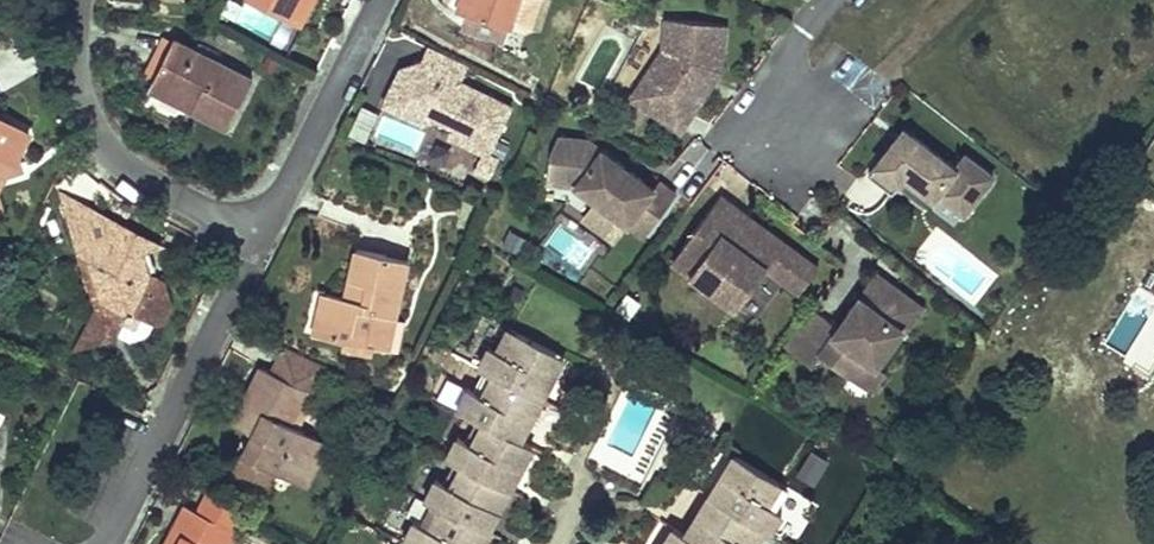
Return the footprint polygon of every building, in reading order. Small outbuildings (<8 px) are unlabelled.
[(289,14),(297,0),(262,0),(289,14)] [(289,14),(305,22),(317,0),(297,0),(289,14)] [(456,11),(466,14),(470,0),(460,0),(456,11)] [(520,0),(470,0),(466,14),(511,29),(520,0)] [(727,24),(667,19),(665,48),(632,94),(682,129),(706,95),(701,91),(708,82),(715,82),(723,70),(727,24)] [(176,42),(164,36),(143,76),(155,82),(176,42)] [(229,129),(252,81),(176,42),(155,82),(196,102),(192,110),(229,129)] [(467,66),(429,46),(414,76),(401,69),(384,102),(423,122),(435,118),(453,127),(448,135),(483,153),(478,164),(489,170),(495,158),(486,153),(508,109),(458,83),(467,66)] [(196,102),(155,82),(151,89),(192,110),(196,102)] [(715,82),(708,82),(701,91),(706,95),(715,82)] [(359,109),(352,139),(369,143),(376,113),(359,109)] [(22,169),(16,155),(22,145),(11,140),(17,128),(0,119),(0,175),(22,169)] [(28,133),(17,128),(11,140),(22,145),(28,133)] [(908,131),(904,128),(894,141),(898,144),(908,131)] [(993,176),(966,154),(956,167),(908,131),(898,144),(894,141),(869,173),(892,191),(898,183),(905,175),(934,197),(937,192),(964,213),(993,176)] [(626,222),(645,236),(677,194),(660,181),(655,188),(590,139),(560,138),(549,156),(548,183),(576,184),(598,201),(626,222)] [(462,152),(452,173),(468,179),(477,158),(462,152)] [(478,164),(474,171),(485,177),(489,170),(478,164)] [(927,206),(934,197),(905,175),(898,183),(927,206)] [(739,209),(721,195),(683,246),(701,259),(690,273),(736,308),(766,267),(785,282),(800,293),(819,268),(751,218),(746,225),(734,216),(739,209)] [(100,215),(64,196),(72,224),(100,215)] [(598,201),(589,213),(617,234),(626,222),(598,201)] [(751,218),(739,209),(734,216),(746,225),(751,218)] [(100,215),(72,224),(81,254),(104,266),(99,278),(106,295),(95,315),(91,321),(98,341),(117,335),(123,323),(135,330),(142,318),(154,324),(165,321),(171,306),(168,294),(156,289),(150,270),(137,263),(142,252),(130,244),(137,234),(125,228),(104,232),(100,215)] [(125,228),(100,215),(104,232),(125,228)] [(159,246),(137,234),(130,244),(142,252),(159,246)] [(701,259),(683,246),(672,260),(690,273),(701,259)] [(396,316),(408,261),(355,250),(345,296),(325,292),(316,334),(366,345),(373,311),(396,316)] [(77,262),(95,315),(106,295),(99,278),(104,266),(81,254),(77,262)] [(163,275),(150,270),(156,289),(168,294),(163,275)] [(840,326),(813,306),(785,344),(813,364),(822,353),(858,380),(872,360),(877,364),(903,329),(905,331),(923,307),(879,274),(861,298),(865,301),(860,307),(856,304),(855,304),(854,303),(852,303),(850,304),(848,305),(847,307),(846,309),(847,312),(848,313),(849,315),(840,326)] [(396,316),(373,311),(366,345),(389,349),(396,316)] [(98,341),(91,321),(77,347),(98,341)] [(532,443),(521,439),(565,354),(511,326),(499,349),(490,343),(478,365),(488,370),(478,389),(468,384),(457,405),(478,416),(467,438),(457,433),(446,456),(455,461),(445,480),(435,475),(424,497),(434,502),(424,522),(414,517),(402,539),(412,543),(482,543),(532,443)] [(254,434),(233,478),(264,493),(275,471),(294,482),(316,439),(289,426),(306,391),(314,395),(328,368),(286,347),(272,374),(262,369),(238,414),(259,424),(254,434)] [(877,364),(872,360),(858,380),(872,390),(886,371),(877,364)] [(259,424),(238,414),(234,423),(254,434),(259,424)] [(328,445),(316,439),(294,482),(307,488),(328,445)] [(794,472),(814,483),(828,457),(807,446),(794,472)] [(660,543),(749,543),(760,525),(769,531),(783,511),(773,505),(786,484),(735,450),(684,531),(673,524),(660,543)] [(242,511),(208,493),(198,514),(231,532),(242,511)] [(231,532),(198,514),(184,507),(170,534),(181,540),(179,543),(225,543),(231,532)] [(170,534),(165,543),(179,543),(181,540),(170,534)]
